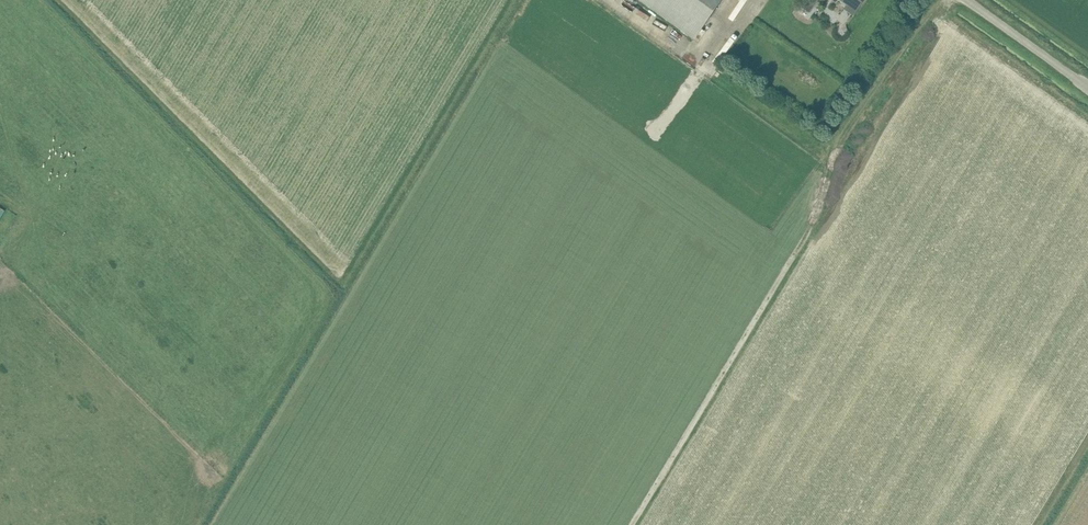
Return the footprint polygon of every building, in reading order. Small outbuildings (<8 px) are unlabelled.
[(721,0),(638,0),(693,39),(721,0)] [(813,6),(818,0),(806,0),(801,6),(809,12),(813,6)] [(861,4),(864,0),(839,0),(855,12),(861,4)] [(11,231),(15,224),(0,216),(0,225),(11,231)]
